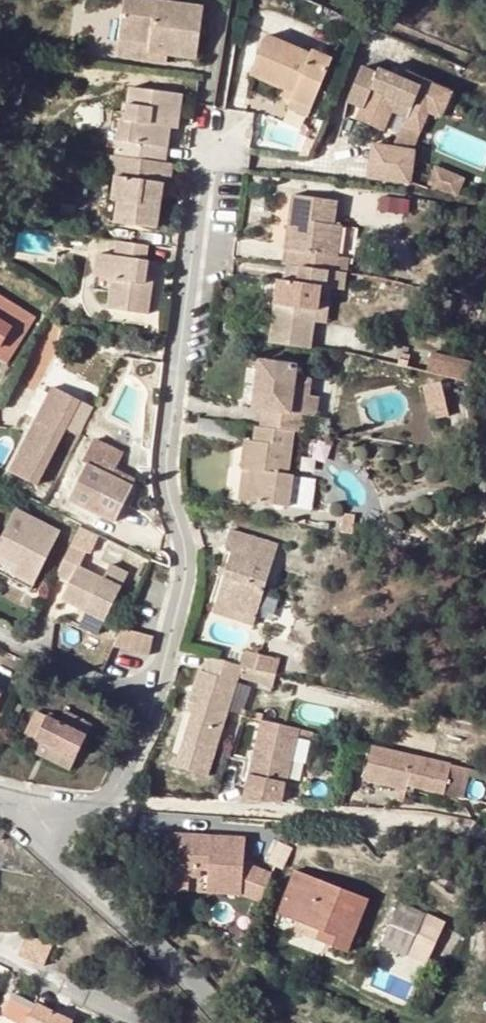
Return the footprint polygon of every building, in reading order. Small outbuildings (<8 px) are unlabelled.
[(184,33),(187,7),(129,0),(121,0),(115,41),(147,46),(146,54),(163,56),(192,60),(195,35),(184,33)] [(187,7),(184,33),(195,35),(198,9),(187,7)] [(288,101),(308,109),(329,61),(308,52),(306,58),(263,38),(248,76),(280,91),(290,95),(288,101)] [(115,41),(113,56),(162,63),(163,56),(146,54),(147,46),(115,41)] [(437,120),(448,94),(403,73),(399,81),(375,70),(373,75),(358,69),(344,104),(359,110),(363,101),(387,111),(402,118),(397,129),(416,137),(424,115),(437,120)] [(162,164),(167,129),(169,118),(176,119),(179,97),(128,90),(125,115),(120,115),(115,151),(114,158),(162,164)] [(278,96),(288,101),(290,95),(280,91),(278,96)] [(305,117),(308,109),(288,101),(285,108),(305,117)] [(383,120),(387,111),(363,101),(359,110),(383,120)] [(104,150),(115,151),(120,115),(109,113),(104,150)] [(176,119),(169,118),(167,129),(174,130),(176,119)] [(410,153),(416,137),(397,129),(389,150),(410,153)] [(406,186),(411,153),(410,153),(389,150),(369,147),(364,181),(406,186)] [(158,186),(166,187),(168,165),(162,164),(114,158),(106,157),(99,215),(107,223),(153,230),(157,200),(158,186)] [(164,201),(166,187),(158,186),(157,200),(164,201)] [(293,229),(290,252),(329,258),(335,258),(335,256),(339,226),(327,225),(330,202),(291,197),(287,228),(293,229)] [(284,251),(290,252),(293,229),(287,228),(284,251)] [(153,263),(144,262),(146,246),(115,242),(113,258),(97,256),(92,292),(108,295),(106,311),(145,316),(153,263)] [(329,258),(290,252),(284,251),(282,265),(286,266),(328,271),(329,258)] [(344,273),(346,258),(335,256),(335,258),(329,258),(328,271),(344,273)] [(269,343),(310,348),(314,323),(315,312),(313,312),(316,288),(325,289),(325,288),(328,271),(286,266),(284,281),(278,280),(269,343)] [(342,291),(344,273),(328,271),(325,288),(342,291)] [(313,312),(315,312),(314,323),(320,324),(325,289),(316,288),(313,312)] [(34,317),(0,296),(0,358),(4,361),(13,352),(34,317)] [(42,385),(52,390),(64,368),(65,345),(42,385)] [(294,431),(305,433),(308,415),(310,395),(312,378),(296,376),(297,365),(262,360),(261,368),(256,408),(264,409),(261,427),(294,431)] [(445,373),(422,377),(428,403),(449,399),(445,373)] [(52,390),(42,385),(37,393),(28,408),(41,414),(48,399),(52,390)] [(36,488),(64,432),(77,439),(91,410),(52,390),(48,399),(41,414),(37,423),(11,475),(36,488)] [(320,397),(310,395),(308,415),(317,416),(320,397)] [(243,469),(251,470),(246,501),(289,506),(293,474),(289,474),(294,431),(261,427),(255,426),(253,441),(245,440),(241,468),(243,469)] [(117,472),(125,454),(100,441),(71,501),(117,523),(133,487),(114,478),(117,472)] [(239,500),(246,501),(251,470),(243,469),(239,500)] [(136,480),(117,472),(114,478),(133,487),(136,480)] [(1,556),(19,565),(16,571),(37,582),(61,529),(16,509),(4,537),(0,535),(0,556),(1,556)] [(106,620),(129,573),(111,564),(104,579),(81,568),(97,536),(80,527),(71,545),(57,575),(70,581),(63,600),(106,620)] [(235,548),(221,594),(232,598),(229,606),(258,616),(281,545),(233,529),(227,546),(235,548)] [(19,565),(1,556),(0,558),(0,571),(35,587),(37,582),(16,571),(19,565)] [(255,624),(258,616),(229,606),(232,598),(221,594),(216,611),(255,624)] [(149,656),(155,636),(120,626),(114,645),(149,656)] [(257,670),(261,656),(262,654),(247,649),(242,665),(243,665),(257,670)] [(187,740),(218,748),(240,677),(243,665),(242,665),(211,656),(206,673),(200,671),(191,702),(196,705),(187,740)] [(243,665),(240,677),(254,681),(257,670),(243,665)] [(37,710),(26,732),(41,740),(76,756),(91,723),(65,710),(60,721),(37,710)] [(293,790),(299,734),(262,725),(252,806),(289,810),(292,789),(293,790)] [(76,756),(41,740),(36,750),(70,768),(76,756)] [(460,770),(460,769),(379,751),(372,786),(416,794),(417,790),(455,798),(460,770)] [(244,764),(234,762),(230,779),(241,781),(244,764)] [(460,770),(455,797),(474,800),(479,774),(460,770)] [(7,847),(12,838),(4,835),(5,830),(0,828),(0,843),(7,847)] [(172,834),(169,871),(208,874),(207,893),(207,895),(242,896),(242,898),(261,905),(272,877),(244,866),(246,840),(172,834)] [(197,895),(207,895),(207,893),(208,874),(169,871),(169,878),(197,881),(197,895)] [(318,929),(314,939),(348,952),(368,900),(295,871),(278,913),(299,922),(318,929)] [(428,964),(440,937),(459,945),(465,930),(402,902),(384,945),(428,964)] [(314,939),(318,929),(299,922),(295,931),(314,939)] [(24,937),(23,939),(19,956),(44,963),(50,944),(24,937)] [(440,937),(428,964),(447,971),(459,945),(440,937)] [(74,1020),(37,1003),(36,1005),(15,994),(4,1015),(20,1022),(73,1022),(74,1020)] [(74,1020),(73,1022),(90,1022),(91,1022),(78,1013),(74,1020)]
